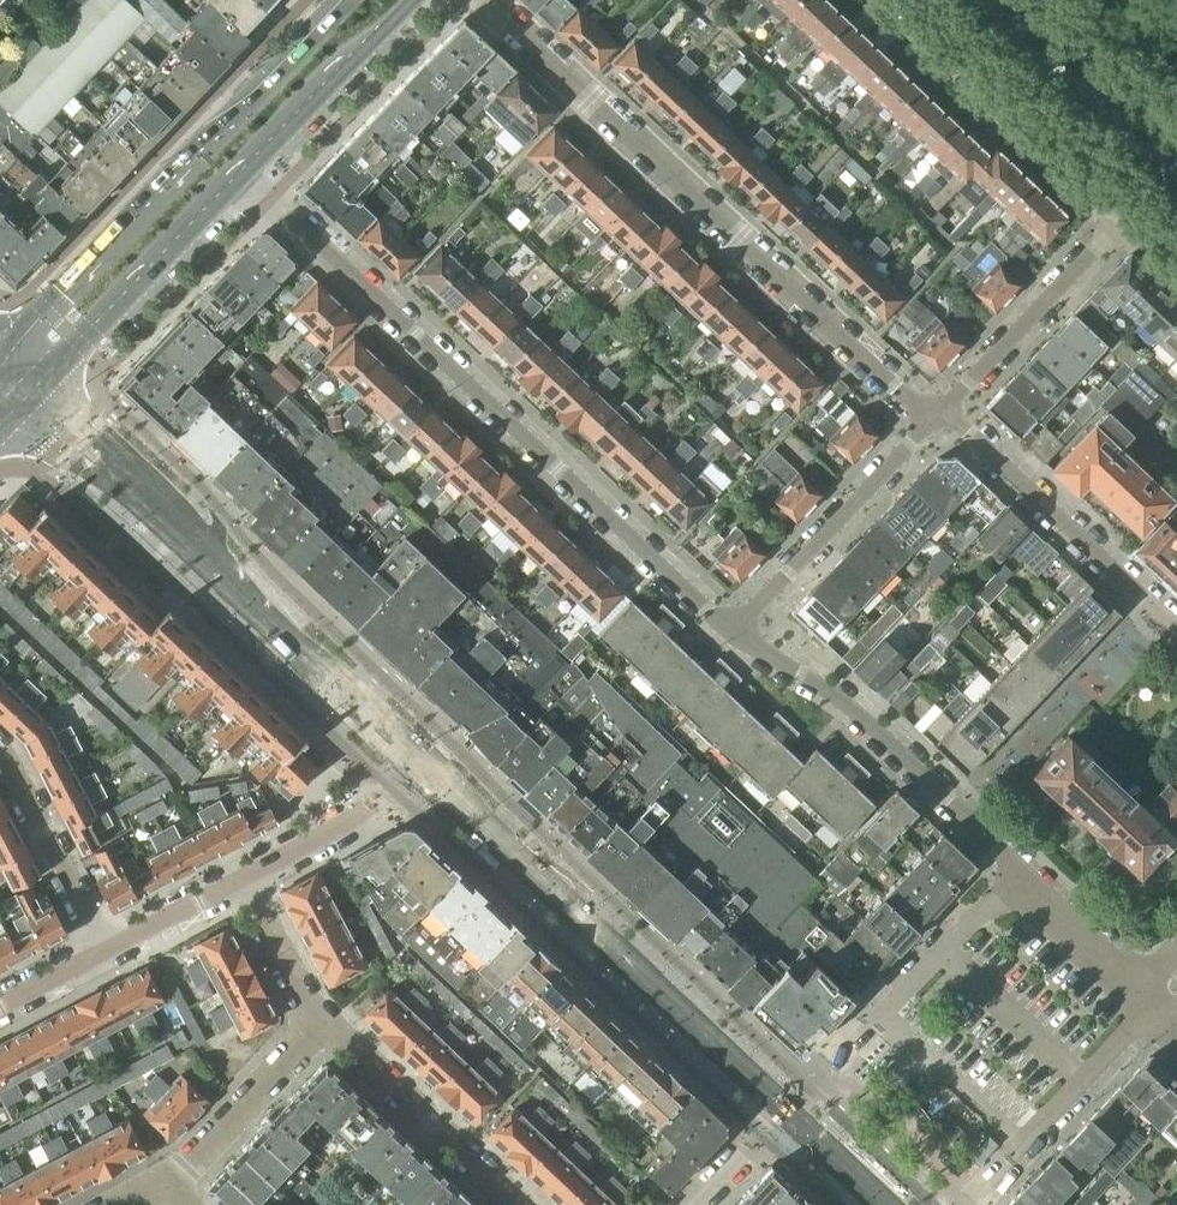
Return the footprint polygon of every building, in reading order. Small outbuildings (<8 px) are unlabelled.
[(20,192),(38,173),(17,154),(61,108),(72,96),(109,58),(126,39),(144,20),(145,19),(126,0),(84,0),(80,4),(40,47),(20,67),(8,79),(1,87),(0,88),(0,213),(20,192)] [(144,20),(155,30),(168,42),(187,23),(163,0),(126,0),(145,19),(144,20)] [(213,7),(214,6),(247,38),(257,28),(251,23),(265,9),(255,0),(207,0),(213,7)] [(265,9),(273,0),(255,0),(265,9)] [(533,8),(540,0),(524,0),(533,8)] [(533,8),(553,28),(574,6),(567,0),(540,0),(533,8)] [(717,14),(730,0),(713,0),(708,6),(717,14)] [(785,14),(798,0),(765,0),(761,4),(769,12),(775,5),(785,14)] [(779,56),(830,4),(826,0),(798,0),(785,14),(795,23),(781,37),(784,39),(773,49),(779,56)] [(811,39),(821,48),(847,20),(830,4),(779,56),(785,61),(796,50),(798,52),(811,39)] [(755,11),(749,5),(739,16),(745,21),(755,11)] [(213,7),(193,27),(227,59),(247,38),(214,6),(213,7)] [(557,29),(577,48),(596,28),(597,27),(589,19),(587,21),(574,9),(555,29),(556,30),(557,29)] [(755,11),(745,21),(751,27),(761,16),(755,11)] [(684,28),(699,43),(710,33),(695,18),(684,28)] [(155,30),(144,20),(126,39),(137,49),(155,30)] [(460,23),(442,42),(471,71),(492,49),(464,23),(464,22),(463,21),(463,20),(462,20),(461,21),(460,22),(460,23)] [(816,88),(816,89),(865,37),(847,20),(821,48),(831,57),(817,71),(818,73),(808,84),(815,89),(816,88)] [(617,34),(623,40),(635,27),(629,21),(617,34)] [(650,23),(639,35),(645,41),(657,29),(650,23)] [(193,27),(187,34),(221,66),(227,59),(193,27)] [(596,28),(577,48),(597,67),(616,47),(596,28)] [(187,34),(174,48),(207,80),(221,66),(187,34)] [(847,72),(857,82),(883,54),(865,37),(816,89),(822,95),(831,85),(833,86),(847,72)] [(40,47),(30,38),(11,58),(20,67),(40,47)] [(126,39),(109,58),(128,76),(138,86),(171,117),(190,98),(156,66),(137,49),(126,39)] [(422,63),(452,91),(465,77),(475,88),(481,80),(471,71),(442,42),(422,63)] [(613,63),(633,81),(652,61),(633,42),(613,63)] [(174,48),(156,66),(190,98),(207,80),(174,48)] [(471,71),(481,80),(491,89),(484,97),(489,101),(496,94),(493,92),(514,70),(492,49),(471,71)] [(672,67),(678,73),(690,60),(684,54),(672,67)] [(855,106),(862,112),(901,71),(883,54),(857,82),(866,91),(859,97),(853,104),(855,106)] [(782,64),(785,61),(779,56),(777,59),(782,64)] [(11,58),(10,57),(0,67),(0,86),(1,87),(8,79),(20,67),(11,58)] [(745,62),(740,57),(737,61),(742,66),(745,62)] [(690,60),(678,73),(685,79),(696,66),(690,60)] [(633,81),(652,100),(672,79),(652,61),(633,81)] [(402,84),(456,135),(465,126),(458,120),(450,112),(449,114),(439,105),(452,91),(422,63),(402,84)] [(733,68),(717,84),(728,96),(744,79),(733,68)] [(882,106),(892,115),(919,87),(901,71),(862,112),(851,123),(857,128),(867,118),(869,120),(882,106)] [(515,73),(496,94),(489,101),(477,113),(484,119),(496,107),(497,108),(497,109),(509,120),(516,113),(517,114),(536,93),(515,73)] [(110,95),(120,105),(153,137),(171,117),(138,86),(128,76),(110,95)] [(652,100),(671,118),(691,98),(672,79),(652,100)] [(383,104),(412,133),(425,119),(435,130),(433,131),(447,145),(456,135),(402,84),(383,104)] [(775,87),(766,96),(779,108),(788,99),(775,87)] [(881,150),(887,156),(936,104),(919,87),(892,115),(902,125),(895,132),(897,133),(881,150)] [(711,103),(717,108),(728,97),(722,91),(711,103)] [(536,93),(517,114),(527,124),(520,131),(522,133),(529,139),(555,111),(536,93)] [(481,94),(469,107),(476,115),(477,113),(489,101),(484,97),(481,94)] [(72,96),(61,108),(71,117),(82,105),(72,96)] [(691,136),(710,116),(711,115),(692,96),(691,98),(671,118),(691,136)] [(728,97),(717,108),(723,114),(735,103),(728,97)] [(363,125),(417,177),(417,178),(424,170),(410,156),(400,146),(412,133),(383,104),(363,125)] [(918,140),(928,149),(954,121),(936,104),(887,156),(893,162),(902,152),(904,154),(918,140)] [(153,137),(120,105),(102,124),(135,156),(153,137)] [(834,128),(841,134),(851,123),(862,112),(855,106),(845,117),(834,128)] [(476,115),(469,107),(458,120),(465,126),(475,116),(476,115)] [(691,136),(710,154),(729,134),(710,116),(691,136)] [(38,134),(48,144),(63,128),(53,118),(38,134)] [(932,180),(939,173),(972,138),(954,121),(928,149),(937,158),(930,165),(933,167),(916,184),(922,190),(932,180)] [(84,143),(117,175),(135,156),(102,124),(84,143)] [(408,186),(412,183),(417,177),(363,125),(342,147),(371,176),(385,161),(395,171),(393,172),(408,186)] [(749,139),(755,145),(767,133),(761,127),(749,139)] [(534,162),(545,173),(571,146),(552,128),(526,155),(519,162),(526,168),(527,169),(534,162)] [(65,162),(99,194),(117,175),(84,143),(69,129),(51,149),(66,162),(65,162)] [(738,180),(749,191),(768,171),(758,161),(764,153),(761,151),(773,139),(767,133),(755,145),(749,152),(726,176),(730,179),(730,180),(734,182),(735,183),(738,180)] [(723,172),(726,176),(749,152),(755,145),(749,139),(747,137),(740,144),(729,134),(710,154),(721,165),(719,168),(720,169),(721,169),(722,172),(723,172)] [(954,173),(963,182),(989,155),(972,138),(939,173),(947,181),(954,173)] [(552,193),(558,199),(591,164),(571,146),(545,173),(558,185),(550,194),(551,195),(552,193)] [(349,194),(376,219),(395,199),(396,198),(371,176),(342,147),(322,168),(349,194)] [(968,200),(974,206),(1015,166),(996,148),(989,155),(963,182),(964,183),(971,176),(980,185),(973,192),(974,193),(968,200)] [(435,159),(424,170),(434,180),(445,170),(435,159)] [(863,185),(871,177),(853,160),(845,167),(863,185)] [(47,181),(80,213),(99,194),(65,162),(47,181)] [(519,162),(508,174),(514,180),(526,168),(519,162)] [(788,176),(794,182),(806,169),(800,163),(788,176)] [(573,199),(584,209),(610,182),(591,164),(558,199),(565,205),(566,206),(573,199)] [(460,174),(476,188),(484,180),(468,165),(460,174)] [(996,200),(1006,209),(1033,183),(1015,166),(974,206),(980,212),(983,214),(996,200)] [(303,190),(330,215),(349,194),(322,168),(304,186),(303,186),(302,187),(301,188),(301,189),(302,189),(302,190),(303,190)] [(806,169),(794,182),(800,187),(802,186),(812,175),(806,169)] [(761,208),(765,212),(787,189),(768,171),(749,191),(760,201),(757,204),(758,205),(759,205),(761,209),(761,208)] [(20,192),(40,211),(62,232),(80,213),(47,181),(38,173),(20,192)] [(932,180),(922,190),(928,196),(938,185),(932,180)] [(591,229),(597,235),(629,201),(610,182),(584,209),(597,221),(590,228),(591,229)] [(794,182),(787,189),(765,212),(769,215),(768,216),(772,218),(773,219),(776,216),(787,227),(805,206),(814,197),(802,186),(800,187),(794,182)] [(1017,234),(1051,199),(1033,183),(1006,209),(999,216),(1009,225),(1002,232),(1011,240),(1017,234)] [(905,195),(911,201),(922,190),(916,184),(915,184),(905,194),(905,195)] [(24,230),(23,229),(40,211),(20,192),(0,213),(0,255),(24,230)] [(535,224),(539,220),(558,199),(552,193),(551,195),(540,205),(538,203),(526,216),(535,224)] [(357,240),(358,239),(376,219),(349,194),(330,215),(357,240)] [(376,219),(358,239),(377,258),(397,237),(398,236),(403,231),(390,218),(402,206),(395,199),(376,219)] [(558,199),(539,220),(545,226),(565,205),(558,199)] [(1051,199),(1017,234),(1025,241),(1032,234),(1043,244),(1068,216),(1051,199)] [(959,211),(965,217),(974,206),(968,200),(959,211)] [(613,236),(623,245),(649,219),(629,201),(597,235),(603,242),(605,244),(613,236)] [(787,227),(806,245),(825,225),(805,206),(787,227)] [(844,206),(832,218),(838,224),(850,211),(844,206)] [(974,206),(965,217),(948,234),(956,242),(972,224),(970,222),(980,212),(974,206)] [(930,218),(939,226),(946,219),(937,210),(930,218)] [(0,255),(0,269),(14,282),(18,278),(18,277),(26,269),(26,270),(28,268),(62,232),(40,211),(23,229),(24,230),(0,255)] [(623,245),(642,264),(671,234),(667,230),(668,230),(664,228),(663,227),(660,230),(649,219),(623,245)] [(806,245),(825,263),(844,243),(825,225),(806,245)] [(458,226),(446,239),(453,245),(464,232),(458,226)] [(990,240),(1001,250),(1011,240),(1002,232),(999,230),(990,240)] [(418,243),(423,249),(435,237),(429,231),(418,243)] [(261,232),(244,249),(278,281),(296,262),(265,232),(261,232)] [(642,264),(661,282),(687,256),(676,245),(679,243),(678,241),(677,241),(675,238),(671,234),(642,264)] [(597,235),(585,248),(578,255),(585,261),(603,242),(597,235)] [(864,248),(870,254),(882,242),(876,236),(864,248)] [(397,237),(377,258),(397,276),(417,256),(397,237)] [(1011,240),(1001,250),(1006,256),(1016,245),(1011,240)] [(882,242),(870,254),(877,260),(888,248),(882,242)] [(825,263),(844,281),(863,261),(844,243),(825,263)] [(965,245),(958,253),(1007,299),(1021,285),(991,256),(985,262),(978,254),(976,255),(965,245)] [(414,273),(415,273),(434,291),(459,264),(440,246),(414,273)] [(244,249),(225,270),(258,301),(278,281),(244,249)] [(958,253),(951,260),(970,278),(965,283),(995,312),(1007,299),(958,253)] [(863,261),(844,281),(863,299),(882,279),(871,269),(877,260),(870,254),(863,261)] [(1129,254),(1073,313),(1092,331),(1099,324),(1107,317),(1120,303),(1150,273),(1129,254)] [(661,282),(681,300),(710,271),(706,267),(702,265),(703,265),(701,263),(698,266),(687,256),(661,282)] [(484,276),(497,263),(492,258),(479,271),(484,276)] [(562,260),(556,266),(563,273),(569,266),(562,260)] [(453,309),(472,328),(498,301),(486,290),(492,283),(492,282),(504,270),(497,263),(484,276),(478,282),(453,309)] [(434,291),(453,309),(478,282),(473,277),(459,264),(434,291)] [(577,268),(568,277),(581,290),(590,281),(592,279),(579,266),(577,268)] [(624,284),(630,290),(642,277),(636,271),(635,272),(629,266),(617,278),(624,284)] [(225,270),(207,289),(240,321),(251,309),(258,317),(266,308),(258,301),(225,270)] [(681,300),(700,318),(726,292),(715,282),(717,279),(716,277),(716,278),(714,274),(713,274),(710,271),(681,300)] [(306,272),(288,291),(298,301),(316,283),(317,282),(306,272)] [(903,285),(910,292),(922,279),(915,273),(903,285)] [(1120,303),(1138,320),(1168,291),(1150,273),(1120,303)] [(882,279),(863,299),(884,319),(903,299),(882,279)] [(290,310),(311,329),(336,302),(316,283),(298,301),(290,310)] [(207,289),(188,309),(221,340),(240,321),(207,289)] [(1155,341),(1176,317),(1176,299),(1168,291),(1138,320),(1136,322),(1155,341)] [(700,318),(719,337),(745,310),(726,292),(700,318)] [(537,301),(541,306),(550,297),(545,293),(537,301)] [(517,306),(524,312),(536,301),(529,294),(517,306)] [(913,323),(921,330),(951,358),(964,344),(915,299),(902,312),(913,323)] [(472,328),(491,346),(517,319),(498,301),(472,328)] [(491,346),(510,364),(536,337),(525,327),(532,320),(530,318),(541,306),(537,301),(536,301),(524,312),(517,319),(491,346)] [(305,361),(311,366),(312,367),(356,321),(336,302),(311,329),(323,341),(305,361)] [(656,314),(662,320),(674,308),(667,302),(656,314)] [(674,308),(662,320),(655,328),(661,334),(668,326),(669,327),(680,315),(674,308)] [(188,309),(170,327),(203,359),(211,351),(221,362),(226,357),(232,351),(221,340),(188,309)] [(719,337),(739,355),(764,329),(745,310),(719,337)] [(902,312),(897,318),(908,328),(913,323),(902,312)] [(1105,344),(1092,331),(1073,313),(1055,332),(1088,363),(1105,344)] [(272,329),(278,335),(289,323),(283,317),(272,329)] [(1175,359),(1176,357),(1176,317),(1155,341),(1175,359)] [(1110,349),(1118,342),(1099,324),(1092,331),(1105,344),(1110,349)] [(170,327),(152,346),(185,378),(203,359),(170,327)] [(751,381),(758,373),(784,347),(764,329),(739,355),(729,365),(742,377),(744,375),(751,381)] [(517,379),(525,387),(556,356),(563,349),(574,336),(568,330),(556,342),(554,341),(548,348),(536,337),(510,364),(522,375),(517,379)] [(951,358),(921,330),(909,342),(939,371),(951,358)] [(1070,381),(1088,363),(1055,332),(1037,351),(1070,381)] [(574,336),(563,349),(568,354),(580,342),(574,336)] [(335,372),(347,382),(372,356),(353,337),(327,364),(335,372)] [(700,356),(700,357),(712,344),(706,338),(694,350),(695,351),(690,356),(695,362),(700,356)] [(1130,368),(1139,358),(1120,339),(1118,342),(1110,349),(1123,362),(1130,368)] [(712,344),(700,357),(707,362),(719,350),(712,344)] [(152,346),(136,363),(168,392),(182,377),(184,379),(185,378),(152,346)] [(758,373),(777,392),(803,365),(784,347),(758,373)] [(226,357),(238,368),(244,361),(243,360),(232,351),(226,357)] [(1060,392),(1070,381),(1037,351),(1020,369),(1032,380),(1060,407),(1068,399),(1060,392)] [(233,372),(253,391),(269,375),(248,354),(243,360),(244,361),(238,368),(233,372)] [(594,378),(601,384),(622,361),(616,355),(594,378)] [(347,382),(365,400),(391,373),(372,356),(347,382)] [(538,390),(549,401),(575,374),(556,356),(525,387),(533,395),(538,390)] [(1150,386),(1157,378),(1159,376),(1139,358),(1130,368),(1133,370),(1150,386)] [(272,372),(292,389),(302,378),(281,360),(272,372)] [(622,361),(601,384),(607,390),(629,367),(622,361)] [(1106,380),(1115,388),(1133,370),(1130,368),(1123,362),(1106,380)] [(119,381),(156,416),(174,397),(168,392),(136,363),(119,381)] [(803,365),(777,392),(797,410),(823,384),(803,365)] [(1052,415),(1060,407),(1032,380),(1020,369),(1003,387),(1035,418),(1045,408),(1052,415)] [(1135,428),(1163,398),(1150,386),(1133,370),(1115,388),(1105,399),(1135,428)] [(315,389),(326,378),(319,371),(308,382),(315,389)] [(175,434),(214,472),(273,411),(253,391),(233,372),(218,388),(208,399),(174,433),(175,434)] [(365,400),(385,419),(411,393),(391,373),(365,400)] [(555,416),(564,424),(594,392),(575,374),(549,401),(560,411),(555,416)] [(253,391),(273,411),(289,395),(269,375),(253,391)] [(732,387),(739,393),(751,381),(744,375),(742,377),(732,387)] [(1163,398),(1168,403),(1175,395),(1157,378),(1150,386),(1163,398)] [(1095,410),(1105,399),(1115,388),(1106,380),(1098,389),(1093,384),(1084,394),(1087,397),(1090,399),(1094,403),(1091,407),(1095,410)] [(156,416),(174,433),(208,399),(189,381),(174,397),(156,416)] [(751,381),(739,393),(745,399),(757,387),(751,381)] [(696,399),(703,405),(710,411),(716,404),(707,396),(714,389),(709,385),(696,399)] [(1035,418),(1003,387),(985,406),(1027,445),(1036,435),(1027,427),(1035,418)] [(822,397),(816,404),(865,449),(878,436),(829,390),(822,397)] [(576,426),(588,437),(613,410),(594,392),(564,424),(571,431),(576,426)] [(398,431),(404,437),(429,410),(411,393),(385,419),(398,431)] [(645,403),(651,409),(660,399),(654,394),(645,403)] [(289,395),(273,411),(308,445),(321,432),(314,425),(318,421),(289,395)] [(1176,412),(1176,397),(1175,395),(1168,403),(1176,412)] [(1074,419),(1080,425),(1084,421),(1095,410),(1091,407),(1094,403),(1090,399),(1087,397),(1070,415),(1074,419)] [(623,400),(613,410),(588,437),(607,455),(633,429),(632,428),(639,421),(651,409),(645,403),(636,412),(623,400)] [(341,414),(348,420),(359,409),(353,403),(341,414)] [(865,449),(816,404),(811,409),(820,418),(813,425),(852,462),(865,449)] [(359,409),(348,420),(354,426),(365,414),(359,409)] [(657,415),(651,409),(639,421),(645,427),(651,421),(657,415)] [(404,437),(423,455),(449,428),(429,410),(404,437)] [(1154,566),(1176,541),(1176,504),(1118,448),(1132,433),(1107,410),(1051,469),(1076,493),(1086,482),(1147,540),(1137,550),(1154,566)] [(214,472),(250,506),(308,445),(273,411),(214,472)] [(783,411),(771,424),(778,430),(790,417),(783,411)] [(1074,419),(1056,437),(1063,444),(1080,425),(1074,419)] [(1063,444),(1056,437),(1044,426),(1036,435),(1027,445),(1045,463),(1063,444)] [(250,522),(300,570),(356,510),(383,483),(325,428),(321,432),(308,445),(250,506),(258,514),(250,522)] [(436,480),(442,473),(472,442),(464,434),(460,439),(449,428),(423,455),(436,467),(430,474),(436,480)] [(607,455),(626,473),(652,447),(633,429),(607,455)] [(380,451),(385,456),(398,444),(392,438),(380,451)] [(626,473),(646,492),(677,458),(670,452),(672,450),(660,438),(652,447),(626,473)] [(670,452),(677,458),(689,445),(683,439),(672,450),(670,452)] [(730,440),(720,451),(729,459),(739,448),(730,440)] [(442,473),(462,491),(487,465),(476,454),(481,450),(472,442),(442,473)] [(398,444),(385,456),(392,463),(404,450),(398,444)] [(689,445),(677,458),(683,464),(695,451),(689,445)] [(773,449),(760,463),(809,509),(821,495),(791,466),(773,449)] [(715,495),(733,475),(712,457),(695,477),(715,495)] [(936,458),(928,466),(961,497),(971,486),(975,489),(977,493),(977,495),(982,489),(986,486),(955,457),(936,458)] [(677,458),(646,492),(665,510),(690,483),(680,473),(686,466),(683,464),(677,458)] [(762,481),(770,489),(766,493),(796,522),(809,509),(760,463),(754,469),(753,470),(763,480),(762,481)] [(462,491),(481,509),(511,478),(504,471),(499,475),(487,465),(462,491)] [(928,466),(911,484),(944,515),(961,497),(928,466)] [(430,474),(418,487),(424,493),(436,480),(430,474)] [(481,509),(501,528),(527,502),(515,490),(519,486),(511,478),(481,509)] [(443,486),(436,480),(424,493),(427,495),(431,499),(443,486)] [(690,483),(665,510),(684,528),(710,502),(690,483)] [(911,484),(894,502),(927,533),(944,515),(911,484)] [(968,505),(979,515),(987,523),(1005,505),(986,486),(982,489),(977,495),(968,505)] [(416,502),(424,493),(418,487),(403,503),(409,510),(416,502)] [(7,548),(12,543),(21,534),(44,510),(45,509),(42,507),(42,508),(31,498),(32,497),(31,496),(30,497),(22,489),(17,494),(16,493),(15,495),(16,496),(0,513),(0,542),(7,548)] [(424,493),(416,502),(422,508),(431,499),(427,495),(424,493)] [(300,570),(320,589),(396,507),(386,497),(366,519),(356,510),(300,570)] [(320,589),(338,606),(420,520),(409,510),(403,503),(402,502),(396,507),(320,589)] [(513,553),(520,546),(545,519),(527,502),(501,528),(513,540),(507,547),(513,553)] [(894,502),(877,520),(909,551),(927,533),(894,502)] [(1029,527),(1008,507),(978,539),(998,559),(1029,527)] [(10,559),(22,571),(64,527),(63,528),(56,521),(57,521),(56,520),(55,521),(44,510),(21,534),(28,541),(20,549),(10,559)] [(457,523),(463,530),(475,517),(469,511),(457,523)] [(714,512),(710,517),(706,521),(717,531),(724,522),(714,512)] [(429,527),(440,537),(449,545),(458,535),(439,517),(429,527)] [(475,517),(463,530),(469,535),(481,523),(475,517)] [(338,606),(358,625),(440,537),(429,527),(421,519),(420,520),(338,606)] [(520,546),(538,564),(564,537),(545,519),(520,546)] [(877,520),(860,538),(892,569),(909,551),(877,520)] [(704,522),(698,528),(708,538),(714,532),(704,522)] [(968,523),(960,532),(969,541),(978,533),(970,525),(968,523)] [(735,526),(722,539),(753,568),(765,555),(735,526)] [(51,563),(59,570),(82,546),(71,535),(71,534),(70,534),(64,528),(64,527),(22,571),(33,582),(51,563)] [(469,535),(463,530),(459,534),(465,540),(469,535)] [(969,541),(960,532),(958,530),(948,541),(959,552),(969,541)] [(1012,551),(1024,563),(1044,541),(1032,530),(1012,551)] [(358,625),(417,681),(501,594),(449,545),(440,537),(358,625)] [(545,584),(551,590),(558,583),(584,556),(564,537),(538,564),(552,576),(545,584)] [(860,538),(843,556),(875,587),(892,569),(860,538)] [(753,568),(722,539),(709,552),(740,581),(753,568)] [(1044,541),(1024,563),(1021,565),(1034,576),(1056,553),(1044,541)] [(1170,582),(1176,575),(1176,541),(1154,566),(1170,582)] [(49,596),(60,607),(102,564),(102,563),(101,564),(94,558),(95,557),(94,556),(94,557),(82,546),(59,570),(67,578),(49,596)] [(495,560),(501,566),(513,553),(507,547),(495,560)] [(927,568),(937,577),(953,560),(939,547),(923,564),(927,568)] [(513,553),(501,566),(508,572),(520,559),(513,553)] [(603,574),(584,556),(558,583),(577,600),(603,574)] [(843,556),(826,574),(859,604),(875,587),(843,556)] [(5,588),(6,589),(22,571),(10,559),(0,570),(0,593),(5,588)] [(89,616),(99,607),(121,582),(109,572),(110,571),(109,570),(108,571),(102,565),(103,564),(102,564),(60,607),(72,618),(81,608),(89,616)] [(1003,564),(994,573),(1003,581),(1012,572),(1003,564)] [(926,589),(928,586),(937,577),(927,568),(916,579),(917,579),(910,586),(912,588),(919,595),(926,589)] [(1052,592),(1065,604),(1067,602),(1101,633),(1120,613),(1074,569),(1052,592)] [(1006,584),(1003,581),(994,573),(976,593),(987,603),(1006,584)] [(575,630),(582,637),(597,620),(622,593),(623,593),(603,574),(577,600),(578,601),(568,611),(578,621),(581,624),(575,630)] [(826,574),(809,592),(843,621),(859,604),(826,574)] [(928,586),(944,602),(952,609),(961,599),(937,577),(928,586)] [(88,632),(100,644),(141,600),(140,600),(139,600),(133,594),(134,593),(133,593),(132,593),(121,582),(99,607),(106,614),(88,632)] [(533,596),(539,602),(551,590),(545,584),(533,596)] [(13,617),(24,606),(6,589),(5,588),(0,593),(0,605),(13,617)] [(909,604),(919,595),(912,588),(902,598),(909,604)] [(546,608),(558,596),(551,590),(539,602),(546,608)] [(843,621),(809,592),(791,611),(823,642),(824,641),(843,621)] [(436,699),(437,700),(522,614),(501,594),(417,681),(418,682),(418,681),(437,698),(436,699)] [(599,633),(656,687),(689,654),(665,631),(671,625),(675,628),(680,629),(684,624),(661,603),(657,607),(657,612),(662,616),(655,623),(630,599),(630,600),(599,633)] [(128,651),(135,643),(159,618),(148,608),(149,607),(148,607),(147,607),(140,601),(141,600),(100,644),(110,655),(121,644),(128,651)] [(930,614),(939,622),(952,609),(944,602),(940,606),(938,605),(936,602),(927,611),(930,614)] [(1065,604),(1047,623),(1080,655),(1101,633),(1067,602),(1065,604)] [(892,603),(875,620),(886,630),(902,613),(892,603)] [(965,603),(957,613),(965,621),(974,612),(965,603)] [(13,617),(33,635),(43,624),(24,606),(13,617)] [(111,686),(123,697),(187,629),(184,626),(185,625),(184,624),(183,625),(180,623),(181,622),(180,621),(180,622),(169,612),(171,611),(168,608),(159,618),(135,643),(144,651),(111,686)] [(965,621),(957,613),(948,622),(957,630),(965,621)] [(1017,633),(1028,643),(1062,674),(1080,655),(1047,623),(1036,613),(1017,633)] [(465,726),(467,728),(550,641),(522,614),(437,700),(439,702),(439,701),(465,726)] [(857,639),(858,640),(867,649),(886,630),(875,620),(857,639)] [(9,641),(16,633),(4,622),(0,627),(0,632),(9,641)] [(33,635),(52,654),(63,643),(43,624),(33,635)] [(169,673),(177,681),(207,648),(196,637),(196,636),(195,636),(189,630),(189,629),(188,629),(187,629),(123,697),(135,708),(159,683),(169,673)] [(582,637),(575,630),(574,631),(577,633),(560,649),(559,650),(570,660),(573,657),(581,649),(587,642),(582,637)] [(16,633),(9,641),(20,652),(28,645),(16,633)] [(875,688),(886,698),(906,677),(895,666),(904,657),(884,638),(853,670),(874,689),(875,688)] [(867,649),(858,640),(841,658),(850,667),(867,649)] [(486,752),(494,759),(539,716),(580,675),(582,674),(570,660),(559,650),(560,649),(550,641),(467,728),(466,728),(486,752)] [(52,654),(72,672),(83,661),(63,643),(52,654)] [(928,643),(919,652),(928,661),(937,651),(928,643)] [(1028,643),(1009,663),(1043,694),(1062,674),(1028,643)] [(173,699),(186,710),(226,666),(220,660),(220,659),(219,658),(219,659),(207,648),(177,681),(184,688),(173,699)] [(581,649),(573,657),(577,661),(585,653),(581,649)] [(928,661),(919,652),(910,662),(919,670),(928,661)] [(8,660),(0,653),(0,668),(8,660)] [(656,687),(714,742),(745,708),(722,686),(728,679),(732,683),(737,683),(741,678),(718,657),(714,661),(714,666),(719,670),(712,677),(689,654),(656,687)] [(35,666),(47,677),(54,669),(42,658),(35,666)] [(72,672),(91,690),(98,683),(101,679),(83,661),(72,672)] [(1009,663),(990,683),(1024,714),(1043,694),(1009,663)] [(207,710),(215,717),(246,684),(234,674),(235,673),(234,672),(234,673),(227,667),(228,666),(227,665),(226,666),(186,710),(197,720),(207,710)] [(585,680),(594,688),(611,703),(633,723),(674,760),(683,750),(684,749),(599,667),(585,680)] [(54,669),(47,677),(58,688),(66,680),(54,669)] [(494,759),(510,774),(553,729),(591,692),(580,675),(539,716),(494,759)] [(2,723),(36,688),(26,678),(14,691),(5,682),(0,687),(0,719),(3,722),(2,723)] [(911,681),(902,690),(911,698),(919,689),(911,681)] [(98,683),(91,690),(110,708),(117,701),(98,683)] [(990,683),(971,702),(1005,734),(1024,714),(990,683)] [(213,735),(225,746),(265,702),(258,696),(259,695),(258,694),(257,695),(246,684),(215,717),(223,724),(213,735)] [(7,726),(22,741),(48,724),(34,710),(46,697),(36,688),(2,723),(3,723),(4,723),(6,725),(6,726),(6,727),(7,726)] [(506,778),(521,793),(531,783),(611,703),(594,688),(591,692),(553,729),(510,774),(506,778)] [(251,756),(253,754),(284,720),(273,710),(274,709),(273,708),(272,709),(266,703),(266,702),(265,701),(265,702),(225,746),(235,757),(243,748),(251,756)] [(971,702),(953,721),(951,724),(985,755),(1005,734),(971,702)] [(521,793),(544,814),(633,723),(611,703),(531,783),(521,793)] [(86,714),(97,724),(104,717),(93,705),(86,714)] [(714,742),(770,795),(802,762),(779,740),(785,733),(789,737),(794,737),(798,733),(776,711),(771,715),(772,720),(776,724),(770,731),(745,708),(714,742)] [(951,724),(953,721),(941,710),(919,732),(965,776),(985,755),(951,724)] [(104,717),(97,724),(109,735),(116,727),(104,717)] [(131,728),(151,747),(161,736),(141,717),(131,728)] [(263,783),(266,779),(303,739),(297,732),(296,731),(284,720),(253,754),(260,761),(251,771),(263,783)] [(544,814),(585,853),(674,760),(633,723),(544,814)] [(32,759),(76,737),(69,725),(53,733),(48,724),(22,741),(24,742),(30,754),(29,754),(30,755),(32,758),(32,759)] [(151,747),(169,764),(180,753),(161,736),(151,747)] [(35,764),(45,783),(72,769),(66,757),(82,748),(76,737),(32,759),(32,760),(33,759),(35,763),(34,764),(35,765),(35,764)] [(1174,836),(1173,835),(1144,808),(1143,809),(1067,737),(1032,773),(1138,873),(1139,872),(1141,874),(1145,874),(1149,870),(1149,866),(1147,864),(1174,836)] [(303,739),(266,779),(274,785),(273,786),(288,800),(304,783),(316,769),(317,770),(318,769),(314,765),(317,761),(318,762),(318,761),(322,756),(317,752),(318,751),(317,750),(316,751),(305,741),(306,740),(304,738),(303,739)] [(126,752),(137,763),(145,755),(133,744),(126,752)] [(802,762),(770,795),(772,797),(785,783),(843,837),(874,804),(850,781),(856,774),(860,777),(865,777),(870,773),(847,752),(843,756),(843,761),(847,765),(840,772),(815,748),(802,762)] [(674,760),(677,763),(686,753),(683,750),(674,760)] [(180,753),(169,764),(190,784),(201,773),(180,753)] [(145,755),(137,763),(149,774),(157,766),(145,755)] [(585,853),(606,873),(637,841),(674,803),(691,819),(724,786),(705,768),(695,779),(677,763),(674,760),(585,853)] [(1144,808),(1173,835),(1176,830),(1176,761),(1171,768),(1176,773),(1168,783),(1144,808)] [(45,783),(57,806),(100,784),(94,771),(78,780),(72,769),(45,783)] [(172,788),(166,777),(156,783),(113,806),(118,816),(172,788)] [(245,781),(229,783),(231,794),(246,791),(245,781)] [(57,806),(70,830),(98,814),(92,803),(106,795),(100,784),(57,806)] [(217,786),(202,788),(204,799),(219,796),(217,786)] [(726,985),(744,1003),(800,945),(804,941),(815,952),(857,991),(875,972),(841,940),(830,929),(826,925),(824,927),(800,904),(824,880),(818,874),(724,786),(691,819),(674,836),(655,857),(657,859),(645,871),(641,868),(630,879),(632,881),(624,889),(624,890),(630,895),(672,935),(681,943),(726,985)] [(204,799),(202,788),(187,791),(189,801),(204,799)] [(878,810),(818,874),(824,880),(837,893),(843,887),(845,884),(863,866),(872,857),(879,849),(882,845),(884,844),(890,837),(916,810),(917,809),(916,808),(913,806),(911,808),(903,800),(905,798),(897,790),(879,809),(878,810)] [(235,802),(238,808),(254,836),(255,836),(255,835),(258,833),(259,834),(260,833),(259,832),(278,823),(268,805),(258,811),(249,795),(235,802)] [(162,799),(148,806),(153,816),(166,809),(162,799)] [(219,799),(207,805),(231,848),(231,847),(234,845),(235,846),(236,846),(235,845),(253,835),(254,836),(238,808),(227,815),(219,799)] [(15,828),(5,810),(6,810),(6,809),(5,809),(3,806),(4,805),(3,804),(2,805),(0,806),(0,836),(15,828)] [(204,826),(192,833),(206,860),(225,850),(225,851),(227,851),(226,850),(230,848),(230,849),(231,848),(207,805),(196,811),(204,826)] [(153,816),(148,806),(135,813),(140,823),(153,816)] [(98,814),(70,830),(82,853),(100,844),(94,833),(112,824),(105,810),(98,814)] [(782,820),(804,841),(811,833),(789,813),(782,820)] [(172,823),(160,830),(184,873),(184,872),(187,870),(187,871),(189,871),(188,870),(206,860),(192,833),(180,839),(172,823)] [(921,855),(955,887),(976,865),(947,838),(947,837),(934,825),(926,834),(934,841),(921,855)] [(348,856),(353,866),(358,875),(369,869),(380,880),(421,836),(413,828),(403,826),(348,856)] [(0,836),(0,866),(28,851),(27,851),(25,848),(26,847),(25,846),(24,847),(15,828),(0,836)] [(606,873),(624,889),(632,881),(630,879),(641,868),(645,871),(657,859),(655,857),(674,836),(666,828),(660,835),(660,834),(650,846),(648,844),(644,848),(637,841),(606,873)] [(157,851),(145,857),(150,867),(159,885),(178,875),(179,876),(180,875),(179,874),(183,873),(183,874),(184,873),(160,830),(149,836),(157,851)] [(367,893),(371,901),(382,916),(396,900),(399,896),(440,854),(421,836),(380,880),(367,893)] [(123,837),(109,844),(114,854),(128,846),(123,837)] [(901,847),(890,837),(884,844),(882,845),(879,849),(872,857),(863,866),(872,875),(893,853),(894,854),(901,847)] [(137,898),(120,863),(114,854),(109,844),(95,852),(107,875),(96,880),(112,910),(127,902),(128,903),(129,902),(128,901),(136,897),(136,898),(137,898)] [(0,866),(0,881),(6,878),(12,890),(40,875),(30,857),(31,857),(30,855),(29,856),(27,852),(28,852),(28,851),(0,866)] [(399,896),(419,915),(459,872),(440,854),(399,896)] [(901,877),(935,909),(955,887),(921,855),(918,859),(909,869),(901,877)] [(132,857),(120,863),(137,898),(137,897),(140,895),(141,896),(142,895),(142,894),(159,885),(150,867),(140,873),(135,863),(132,857)] [(345,871),(362,904),(363,905),(368,902),(368,903),(371,901),(367,893),(358,875),(353,866),(345,871)] [(287,907),(291,916),(329,895),(317,872),(280,892),(287,906),(287,907)] [(400,936),(418,953),(478,890),(459,872),(419,915),(411,923),(400,935),(400,936)] [(882,897),(916,929),(935,909),(901,877),(882,897)] [(19,904),(24,913),(43,947),(44,947),(43,946),(51,942),(52,943),(53,942),(53,941),(65,934),(64,932),(66,931),(51,904),(42,909),(29,886),(14,894),(19,904)] [(854,897),(843,887),(837,893),(847,903),(854,897)] [(418,953),(436,971),(496,907),(478,890),(418,953)] [(14,894),(1,901),(6,910),(19,904),(14,894)] [(296,924),(303,937),(340,917),(333,903),(329,895),(291,916),(296,924)] [(862,918),(896,950),(916,929),(882,897),(862,918)] [(363,905),(362,904),(359,907),(386,958),(395,953),(368,903),(368,902),(363,905)] [(456,989),(456,988),(515,925),(496,907),(436,971),(456,989)] [(16,926),(5,932),(19,959),(38,949),(38,950),(39,949),(39,948),(42,946),(43,947),(24,913),(12,920),(16,926)] [(311,953),(316,962),(353,942),(340,917),(303,937),(311,952),(311,953)] [(841,940),(875,972),(896,950),(862,918),(841,940)] [(456,988),(475,1006),(534,943),(515,925),(456,988)] [(185,967),(190,975),(240,949),(228,927),(194,945),(201,959),(185,967)] [(0,969),(1,970),(2,969),(2,968),(19,959),(5,932),(0,935),(0,969)] [(353,942),(316,962),(320,970),(321,969),(328,984),(365,965),(359,953),(353,942)] [(499,1028),(558,966),(536,945),(535,944),(534,943),(475,1006),(476,1007),(476,1008),(485,1015),(499,1029),(499,1028)] [(800,945),(744,1003),(798,1054),(818,1032),(835,1014),(835,1015),(853,996),(843,986),(800,945)] [(211,978),(217,990),(253,972),(241,949),(240,949),(190,975),(195,986),(211,978)] [(469,1009),(412,954),(404,962),(466,1020),(502,1053),(509,1047),(469,1010),(469,1009)] [(541,1028),(550,1037),(589,996),(558,966),(499,1028),(522,1050),(541,1028)] [(145,968),(122,979),(148,1030),(158,1025),(149,1009),(163,1002),(145,968)] [(187,1006),(182,997),(169,972),(160,977),(184,1021),(197,1045),(205,1041),(187,1006)] [(208,1012),(213,1021),(265,994),(253,972),(217,990),(225,1004),(208,1012)] [(122,979),(100,991),(118,1025),(130,1019),(139,1035),(148,1030),(122,979)] [(363,1017),(380,1035),(419,993),(412,987),(400,1000),(389,989),(363,1017)] [(75,1002),(76,1004),(103,1054),(113,1048),(104,1033),(118,1025),(100,991),(99,990),(75,1002)] [(399,1054),(399,1053),(427,1025),(415,1015),(428,1001),(419,993),(380,1035),(380,1036),(399,1054)] [(265,994),(213,1021),(218,1031),(235,1023),(242,1036),(276,1018),(264,995),(265,995),(265,994)] [(560,1049),(583,1071),(624,1028),(589,996),(550,1037),(561,1048),(560,1049)] [(76,1004),(54,1015),(72,1050),(85,1042),(94,1058),(103,1054),(76,1004)] [(54,1015),(32,1027),(59,1077),(68,1072),(59,1056),(72,1050),(54,1015)] [(399,1053),(418,1070),(457,1029),(449,1021),(437,1035),(427,1025),(399,1053)] [(32,1027),(10,1039),(28,1073),(41,1066),(49,1082),(59,1077),(32,1027)] [(583,1071),(618,1103),(658,1061),(624,1028),(583,1071)] [(182,1029),(169,1036),(176,1048),(188,1041),(182,1029)] [(418,1070),(436,1087),(463,1060),(452,1049),(464,1036),(457,1029),(418,1070)] [(0,1044),(0,1074),(14,1101),(23,1096),(15,1080),(28,1073),(10,1039),(0,1044)] [(0,1132),(0,1148),(162,1063),(173,1056),(166,1044),(0,1132)] [(493,1063),(454,1105),(454,1106),(455,1105),(474,1123),(500,1095),(489,1084),(501,1071),(504,1073),(513,1064),(522,1073),(528,1066),(509,1047),(502,1053),(493,1063)] [(1149,1056),(1088,1120),(1109,1140),(1169,1075),(1149,1056)] [(435,1088),(454,1105),(493,1063),(486,1057),(474,1070),(463,1060),(436,1087),(435,1088)] [(644,1128),(650,1134),(690,1091),(667,1069),(658,1061),(618,1103),(644,1128)] [(325,1062),(273,1116),(292,1134),(293,1133),(305,1144),(312,1138),(299,1126),(343,1079),(325,1062)] [(156,1073),(148,1081),(191,1119),(208,1102),(179,1075),(169,1085),(156,1073)] [(4,1106),(14,1101),(0,1074),(0,1098),(4,1106)] [(72,1081),(75,1086),(87,1080),(85,1074),(72,1081)] [(1112,1176),(1119,1168),(1140,1146),(1153,1132),(1176,1107),(1176,1082),(1169,1075),(1109,1140),(1093,1158),(1095,1160),(1112,1176)] [(640,1169),(541,1078),(534,1085),(632,1178),(633,1177),(651,1194),(661,1183),(649,1172),(643,1166),(640,1169)] [(362,1097),(343,1079),(299,1126),(312,1138),(305,1144),(308,1147),(312,1151),(331,1132),(362,1097)] [(191,1119),(148,1081),(141,1089),(154,1101),(144,1112),(172,1139),(191,1119)] [(899,1101),(879,1084),(871,1093),(891,1110),(899,1101)] [(662,1158),(649,1172),(661,1183),(668,1190),(716,1140),(724,1131),(724,1122),(723,1122),(690,1091),(650,1134),(644,1141),(651,1147),(662,1158)] [(328,1154),(335,1161),(380,1114),(362,1097),(331,1132),(341,1141),(328,1154)] [(488,1135),(506,1154),(546,1113),(538,1105),(526,1119),(514,1107),(488,1135)] [(1153,1132),(1165,1143),(1172,1149),(1176,1144),(1176,1107),(1153,1132)] [(104,1111),(95,1116),(121,1166),(144,1154),(126,1120),(112,1127),(104,1111)] [(525,1172),(526,1173),(552,1144),(541,1133),(553,1120),(546,1113),(506,1154),(525,1172)] [(360,1173),(367,1166),(398,1132),(380,1114),(335,1161),(328,1169),(322,1176),(321,1178),(328,1185),(337,1176),(344,1168),(350,1162),(360,1173)] [(79,1144),(98,1178),(98,1179),(121,1167),(121,1166),(95,1116),(85,1121),(93,1137),(79,1144)] [(273,1116),(256,1135),(291,1165),(294,1169),(301,1177),(309,1169),(298,1158),(308,1147),(305,1144),(293,1133),(292,1134),(273,1116)] [(1023,1189),(1040,1204),(1052,1204),(1086,1169),(1095,1160),(1093,1158),(1109,1140),(1088,1120),(1023,1189)] [(364,1189),(372,1196),(417,1149),(398,1132),(367,1166),(377,1176),(364,1189)] [(59,1134),(50,1139),(76,1190),(98,1178),(79,1144),(68,1150),(59,1134)] [(256,1135),(239,1153),(282,1192),(289,1184),(292,1181),(287,1176),(284,1173),(291,1165),(256,1135)] [(49,1160),(36,1167),(54,1201),(76,1190),(50,1139),(40,1144),(49,1160)] [(526,1173),(543,1189),(583,1148),(575,1140),(562,1153),(552,1144),(526,1173)] [(960,1159),(941,1143),(932,1152),(951,1169),(960,1159)] [(561,1204),(562,1204),(588,1178),(578,1168),(590,1154),(583,1148),(543,1189),(561,1204)] [(377,1201),(380,1203),(380,1204),(393,1190),(403,1199),(434,1166),(417,1149),(372,1196),(377,1201)] [(222,1171),(255,1203),(257,1201),(262,1195),(273,1204),(281,1204),(288,1197),(285,1195),(282,1192),(239,1153),(222,1171)] [(4,1163),(26,1204),(49,1204),(54,1202),(54,1201),(36,1167),(23,1174),(14,1158),(8,1161),(4,1163)] [(1114,1178),(1112,1176),(1095,1160),(1086,1169),(1096,1179),(1074,1202),(1074,1201),(1070,1204),(1089,1204),(1114,1178)] [(4,1163),(0,1165),(0,1178),(3,1184),(0,1186),(0,1204),(26,1204),(4,1163)] [(453,1183),(434,1166),(403,1199),(397,1204),(433,1204),(453,1183)] [(788,1183),(770,1166),(741,1197),(734,1204),(767,1204),(788,1183)] [(1112,1176),(1114,1178),(1126,1189),(1131,1194),(1138,1186),(1119,1168),(1112,1176)] [(224,1204),(261,1204),(257,1201),(255,1203),(222,1171),(206,1188),(221,1201),(224,1204)] [(619,1182),(611,1175),(599,1188),(588,1178),(562,1204),(597,1204),(619,1182)] [(312,1187),(302,1177),(285,1195),(288,1197),(294,1204),(295,1204),(312,1187)] [(597,1204),(617,1204),(615,1203),(627,1190),(619,1182),(597,1204)] [(471,1201),(453,1183),(433,1204),(467,1204),(471,1201)] [(810,1204),(809,1204),(788,1183),(767,1204),(809,1204),(810,1204)] [(1134,1197),(1142,1204),(1154,1204),(1159,1200),(1158,1199),(1152,1194),(1141,1183),(1138,1186),(1131,1194),(1134,1197)] [(322,1192),(333,1201),(339,1195),(328,1185),(322,1192)] [(1152,1194),(1158,1199),(1166,1191),(1160,1186),(1152,1194)] [(1023,1189),(1008,1204),(1040,1204),(1023,1189)] [(1122,1204),(1126,1204),(1134,1197),(1131,1194),(1126,1189),(1116,1199),(1122,1204)] [(333,1201),(337,1204),(349,1204),(339,1195),(333,1201)] [(372,1196),(364,1204),(373,1204),(377,1201),(372,1196)] [(1126,1204),(1142,1204),(1134,1197),(1126,1204)]
